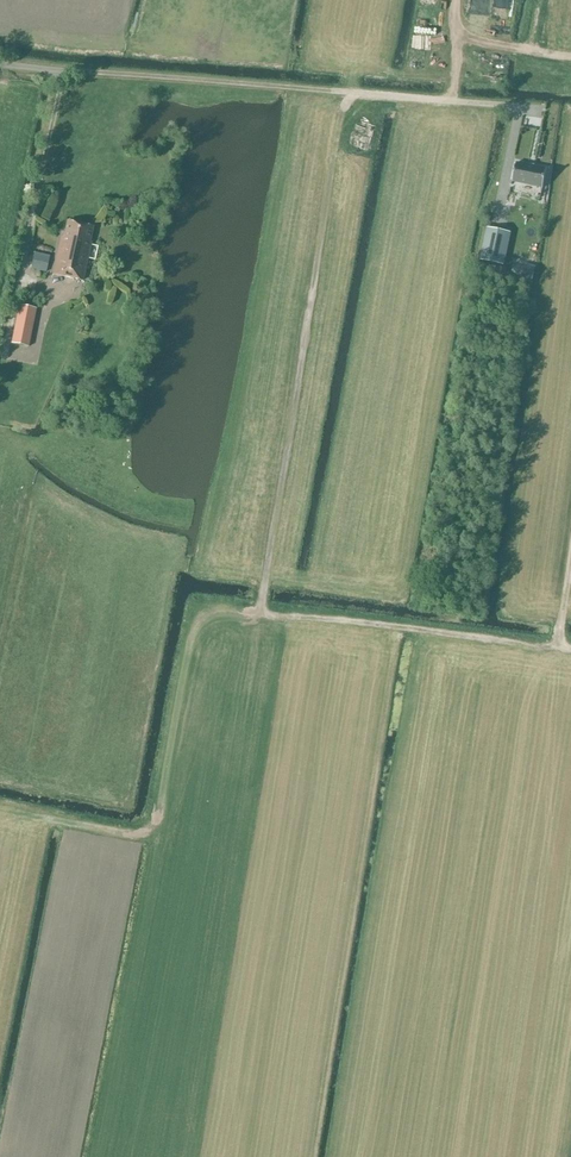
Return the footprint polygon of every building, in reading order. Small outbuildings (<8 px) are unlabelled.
[(550,160),(519,167),(523,188),(554,182),(550,160)] [(523,209),(514,207),(512,219),(521,221),(523,209)] [(93,227),(68,221),(64,237),(62,236),(53,274),(83,280),(92,243),(90,243),(93,227)] [(511,232),(487,228),(480,260),(504,265),(511,232)] [(50,258),(35,254),(32,269),(47,272),(50,258)] [(36,308),(18,305),(10,344),(29,347),(36,308)]
